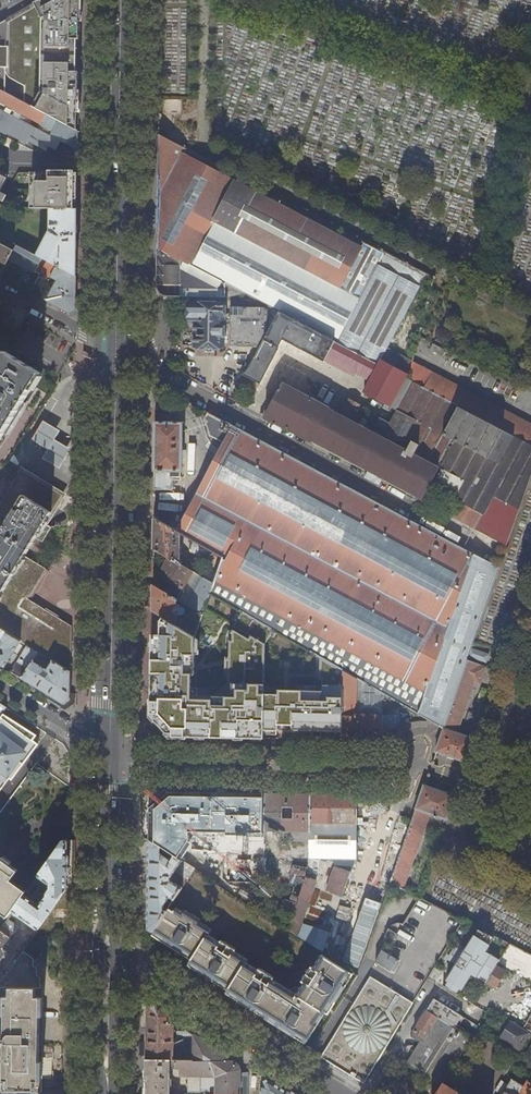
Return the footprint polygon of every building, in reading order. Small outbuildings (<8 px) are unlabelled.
[(49,116),(53,118),(78,131),(80,0),(41,0),(0,23),(0,90),(49,116)] [(49,116),(0,90),(0,99),(45,123),(49,116)] [(6,135),(7,133),(20,140),(19,143),(33,150),(36,145),(47,151),(49,146),(57,150),(62,141),(39,129),(27,123),(16,117),(0,108),(0,132),(6,135)] [(18,114),(16,117),(27,123),(28,119),(18,114)] [(41,125),(39,129),(62,141),(63,141),(78,149),(78,131),(53,118),(47,129),(41,125)] [(226,283),(280,311),(336,341),(337,341),(384,252),(160,135),(158,248),(226,283)] [(50,174),(45,174),(45,173),(32,172),(31,200),(37,200),(37,208),(51,208),(77,208),(78,173),(50,173),(50,174)] [(50,231),(38,256),(48,261),(76,276),(77,208),(51,208),(50,231)] [(0,243),(0,261),(6,264),(9,258),(13,250),(0,243)] [(9,258),(41,274),(42,272),(48,261),(38,256),(16,245),(13,250),(9,258)] [(226,283),(158,248),(158,249),(158,297),(226,297),(226,283)] [(378,364),(426,274),(404,262),(384,252),(337,341),(378,364)] [(57,280),(46,302),(69,314),(76,310),(82,310),(83,296),(76,296),(76,276),(48,261),(42,272),(57,280)] [(35,274),(26,291),(30,293),(39,276),(35,274)] [(230,347),(261,347),(268,334),(268,309),(265,307),(260,307),(260,305),(249,300),(232,299),(232,307),(231,307),(230,347)] [(191,321),(195,321),(195,346),(225,347),(226,305),(191,305),(191,321)] [(325,361),(336,341),(280,311),(268,334),(261,347),(250,367),(244,375),(261,384),(283,340),(324,361),(325,361)] [(379,364),(378,364),(337,341),(336,341),(325,361),(354,376),(356,373),(370,381),(379,364)] [(3,439),(20,410),(42,374),(8,353),(0,366),(0,443),(3,439)] [(476,529),(507,545),(530,476),(530,443),(407,378),(408,378),(406,377),(408,373),(382,359),(379,364),(370,381),(364,393),(397,411),(387,430),(381,426),(377,433),(373,431),(380,417),(368,411),(361,425),(357,423),(364,411),(358,408),(360,404),(349,399),(347,403),(344,401),(337,413),(329,408),(330,407),(283,383),(268,411),(264,409),(262,415),(422,500),(439,466),(443,468),(433,486),(455,498),(454,498),(456,499),(484,514),(476,529)] [(428,388),(530,443),(530,423),(436,373),(428,388)] [(246,385),(237,384),(234,400),(242,405),(246,385)] [(358,678),(384,693),(428,719),(443,727),(471,648),(499,567),(204,410),(203,412),(203,415),(206,417),(205,418),(210,435),(227,444),(223,451),(238,459),(224,486),(214,481),(204,498),(215,503),(203,525),(189,517),(188,517),(182,514),(177,522),(164,515),(160,520),(182,533),(195,540),(224,556),(215,582),(211,593),(240,610),(249,615),(267,626),(294,641),(343,670),(358,678)] [(59,433),(43,423),(31,442),(48,452),(43,460),(59,470),(70,451),(54,442),(59,433)] [(183,423),(156,423),(155,489),(174,490),(174,476),(168,476),(168,471),(182,471),(183,423)] [(238,459),(223,451),(189,517),(203,525),(215,503),(204,498),(214,481),(224,486),(238,459)] [(30,603),(26,600),(46,568),(25,556),(37,538),(43,542),(52,527),(46,523),(62,497),(61,493),(42,481),(41,482),(23,471),(24,469),(21,467),(18,473),(20,474),(0,506),(0,514),(7,518),(9,516),(11,518),(0,535),(0,628),(7,632),(21,641),(28,645),(41,653),(46,657),(71,672),(72,628),(30,603)] [(484,514),(456,499),(448,514),(476,529),(484,514)] [(181,564),(182,533),(160,520),(154,517),(154,549),(170,557),(181,564)] [(190,557),(190,568),(215,582),(224,556),(195,540),(193,544),(193,551),(198,553),(197,555),(202,558),(203,556),(218,564),(214,570),(190,557)] [(176,583),(171,594),(178,598),(193,608),(204,614),(211,593),(215,582),(190,568),(181,564),(170,557),(159,575),(176,583)] [(26,600),(30,603),(50,571),(46,568),(26,600)] [(178,604),(178,598),(171,594),(154,584),(154,588),(153,605),(153,611),(177,625),(177,615),(181,617),(182,617),(183,616),(184,616),(185,613),(185,612),(184,611),(180,608),(180,605),(178,604)] [(193,608),(185,631),(195,637),(204,614),(193,608)] [(7,632),(0,643),(0,665),(5,667),(21,641),(7,632)] [(37,659),(41,653),(28,645),(12,672),(64,704),(71,699),(71,672),(46,657),(45,659),(52,664),(48,670),(36,662),(37,660),(37,659)] [(488,655),(471,648),(469,654),(486,661),(488,655)] [(450,715),(461,719),(475,681),(481,683),(486,667),(467,660),(448,714),(450,715)] [(428,719),(384,693),(384,715),(357,714),(358,678),(343,670),(342,739),(383,740),(384,739),(393,732),(403,726),(414,722),(422,721),(428,721),(428,719)] [(39,739),(3,713),(0,718),(0,792),(39,739)] [(457,733),(461,719),(450,715),(448,714),(444,728),(445,729),(457,733)] [(445,729),(444,728),(436,750),(467,762),(475,740),(457,733),(445,729)] [(455,796),(424,785),(421,794),(392,875),(406,880),(429,813),(447,820),(455,796)] [(263,837),(264,793),(169,792),(150,807),(150,839),(162,846),(174,854),(179,857),(188,842),(186,841),(186,831),(225,832),(225,835),(263,837)] [(14,911),(39,928),(68,887),(69,862),(69,834),(27,893),(24,896),(14,911)] [(185,876),(188,878),(195,868),(179,857),(174,854),(171,860),(162,854),(162,846),(150,839),(149,907),(149,929),(154,931),(167,911),(163,909),(163,905),(169,896),(174,899),(182,887),(179,885),(172,880),(171,877),(176,870),(185,876)] [(0,857),(0,912),(9,918),(14,911),(24,896),(27,893),(11,881),(18,871),(0,857)] [(289,875),(302,875),(302,866),(289,866),(289,875)] [(188,878),(185,876),(179,885),(182,887),(188,878)] [(322,945),(325,930),(304,925),(314,879),(301,876),(296,899),(282,896),(280,907),(291,909),(285,937),(322,945)] [(174,911),(169,907),(167,911),(154,931),(153,931),(194,956),(191,962),(230,987),(228,990),(285,1026),(284,1028),(292,1033),(293,1031),(301,1036),(305,1034),(323,1006),(326,1007),(348,971),(321,953),(300,986),(298,985),(294,985),(291,986),(289,989),(246,963),(247,960),(208,935),(212,930),(177,907),(174,911)] [(5,923),(1,929),(0,930),(0,961),(7,951),(3,948),(13,933),(6,928),(8,925),(5,923)] [(388,928),(384,937),(393,943),(398,933),(388,928)] [(492,937),(478,929),(464,952),(456,948),(449,959),(457,964),(442,987),(457,996),(470,974),(483,983),(484,982),(494,966),(498,959),(484,950),(492,937)] [(377,959),(376,960),(393,971),(399,962),(391,957),(392,954),(388,951),(389,949),(382,945),(384,949),(377,959)] [(20,955),(4,978),(0,984),(0,1081),(5,1081),(5,1089),(40,1089),(41,1037),(41,987),(38,987),(38,979),(31,979),(31,969),(27,969),(27,959),(20,955)] [(530,981),(530,956),(530,955),(502,1000),(512,1005),(519,1000),(530,981)] [(503,971),(494,966),(484,982),(493,988),(503,971)] [(370,977),(321,1056),(357,1079),(406,999),(370,977)] [(433,998),(426,1010),(437,1016),(437,1017),(454,1027),(461,1015),(433,998)] [(413,1003),(406,999),(357,1079),(364,1083),(413,1003)] [(174,1038),(174,1016),(156,1005),(148,1005),(147,1059),(177,1060),(180,1060),(194,1060),(194,1034),(186,1029),(183,1032),(181,1030),(178,1030),(177,1031),(177,1037),(174,1038)] [(493,1010),(489,1008),(484,1017),(487,1019),(493,1010)] [(421,1019),(419,1022),(410,1035),(418,1040),(419,1038),(421,1040),(407,1064),(441,1085),(470,1037),(454,1027),(437,1017),(437,1016),(426,1010),(421,1019)] [(522,1027),(530,1033),(530,1012),(522,1027)] [(467,1023),(476,1029),(478,1025),(469,1020),(467,1023)] [(525,1030),(509,1020),(500,1036),(515,1046),(525,1030)] [(194,1034),(194,1060),(180,1060),(180,1076),(190,1076),(190,1083),(212,1083),(212,1093),(248,1093),(248,1072),(241,1072),(234,1061),(231,1061),(235,1054),(197,1030),(194,1034)] [(177,1060),(147,1059),(146,1093),(171,1093),(171,1087),(172,1085),(172,1078),(171,1077),(171,1068),(177,1068),(177,1060)] [(269,1075),(262,1079),(262,1093),(299,1093),(269,1075)] [(512,1078),(505,1091),(510,1093),(530,1093),(530,1081),(527,1079),(523,1085),(512,1078)] [(443,1083),(436,1093),(460,1093),(443,1083)]
